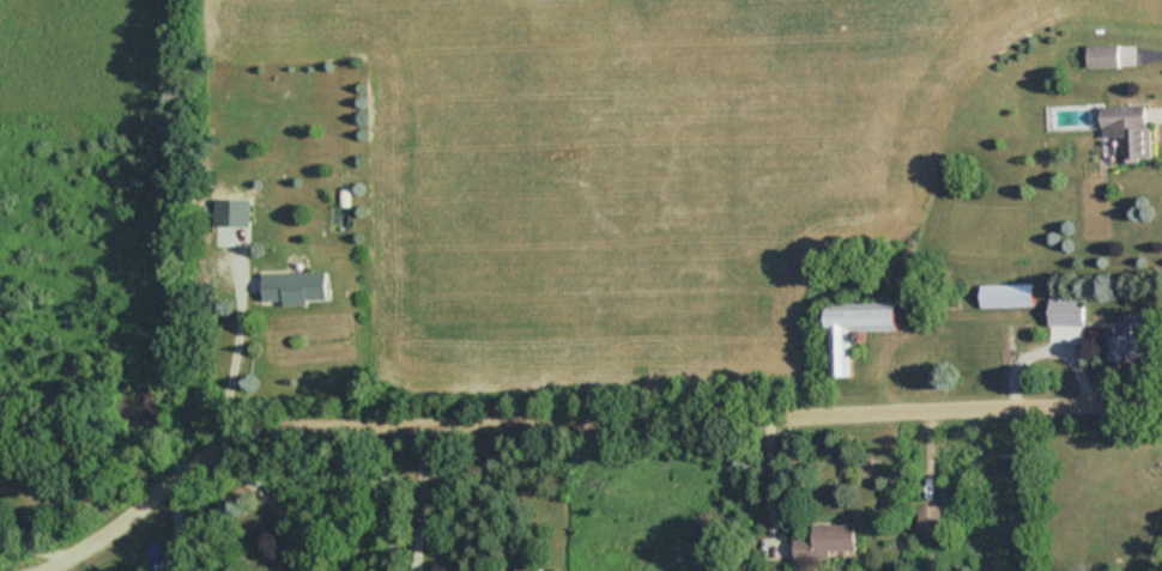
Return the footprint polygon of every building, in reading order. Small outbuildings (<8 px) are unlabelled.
[(1087,45),(1087,66),(1119,66),(1119,45),(1087,45)] [(1152,160),(1150,104),(1102,105),(1104,138),(1117,137),(1118,161),(1152,160)] [(251,247),(251,201),(216,201),(216,247),(251,247)] [(326,302),(326,272),(263,272),(263,303),(326,302)] [(981,284),(981,308),(1034,308),(1034,284),(981,284)] [(1050,325),(1085,325),(1085,298),(1050,298),(1050,325)] [(851,330),(898,330),(898,301),(828,301),(828,375),(852,375),(851,330)] [(1150,358),(1150,311),(1125,311),(1125,333),(1113,333),(1113,358),(1150,358)] [(919,533),(941,533),(941,504),(919,504),(919,533)] [(831,559),(831,549),(856,549),(856,524),(814,524),(814,535),(795,535),(795,559),(831,559)]
